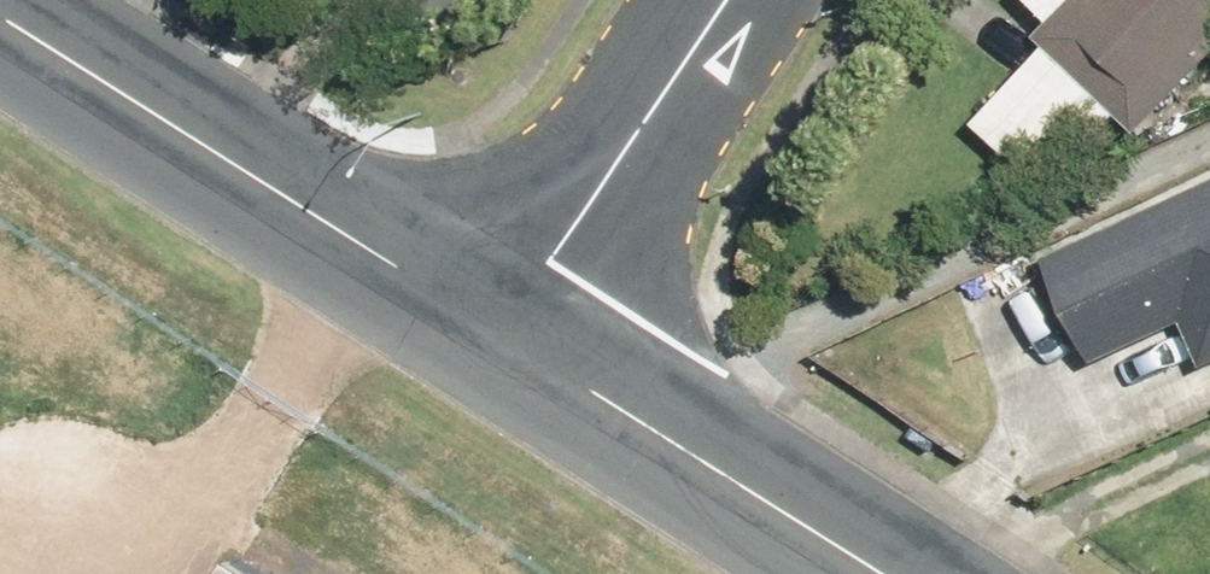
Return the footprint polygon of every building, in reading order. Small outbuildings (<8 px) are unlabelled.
[(1209,54),(1209,0),(1070,0),(1035,35),(1133,132),(1209,54)] [(1045,262),(1092,362),(1182,319),(1204,366),(1209,364),(1209,183),(1045,262)] [(223,558),(213,573),(247,573),(223,558)]
